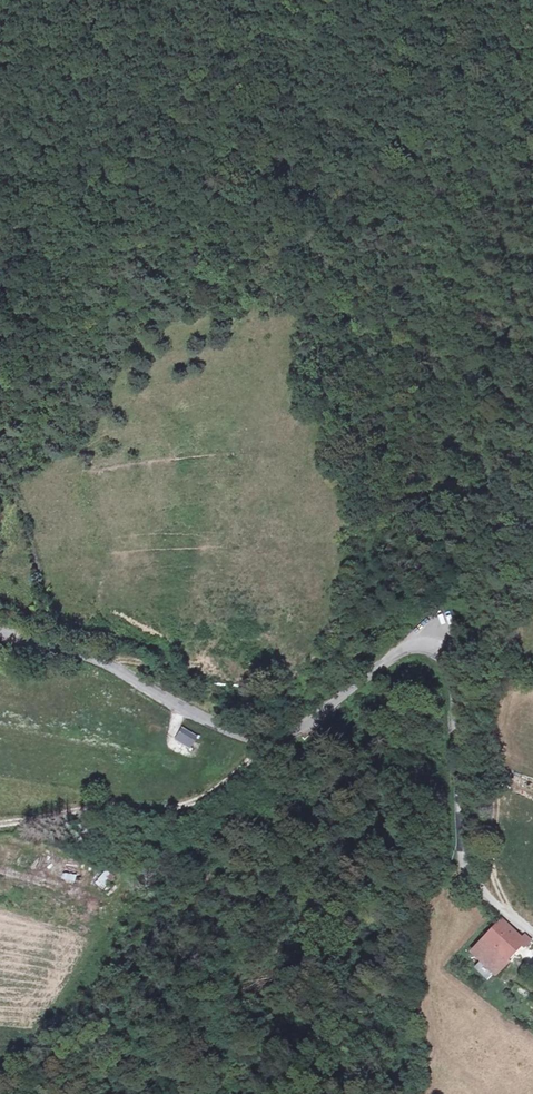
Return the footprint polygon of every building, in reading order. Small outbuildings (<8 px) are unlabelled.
[(173,736),(190,746),(195,738),(178,728),(173,736)] [(103,891),(115,878),(107,870),(94,882),(103,891)] [(63,880),(75,883),(77,876),(64,873),(63,880)] [(501,961),(514,942),(518,936),(498,921),(471,958),(498,978),(507,966),(501,961)] [(518,936),(514,942),(523,949),(528,941),(520,934),(518,936)]
